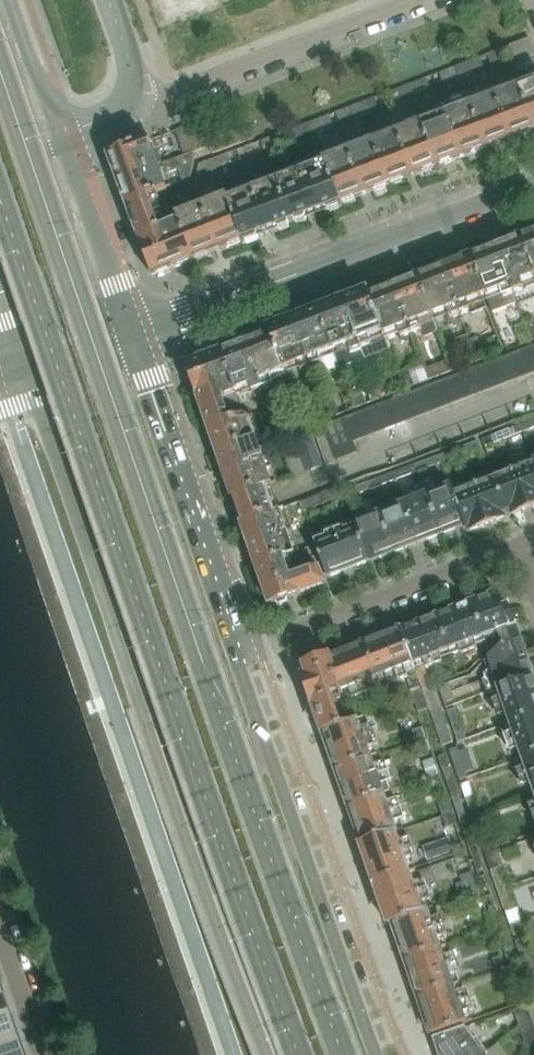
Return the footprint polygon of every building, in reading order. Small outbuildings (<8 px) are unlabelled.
[(504,49),(510,65),(533,56),(533,49),(530,39),(504,49)] [(506,58),(503,50),(488,55),(491,64),(506,58)] [(455,69),(460,81),(464,80),(462,75),(474,70),(472,63),(455,69)] [(460,81),(455,69),(433,78),(436,85),(454,78),(456,83),(460,81)] [(406,87),(411,100),(415,99),(414,94),(429,89),(426,80),(406,87)] [(533,126),(533,83),(519,89),(533,126)] [(407,102),(411,100),(406,87),(391,93),(394,102),(406,97),(407,102)] [(511,140),(533,131),(533,126),(519,89),(495,98),(511,140)] [(471,107),(487,149),(511,140),(495,98),(471,107)] [(354,107),(358,116),(377,109),(374,100),(354,107)] [(358,116),(354,107),(335,114),(339,124),(358,116)] [(447,117),(463,158),(487,149),(471,107),(447,117)] [(311,123),(314,132),(333,126),(329,116),(311,123)] [(422,126),(439,167),(463,158),(447,117),(422,126)] [(205,136),(214,133),(208,119),(199,122),(205,136)] [(196,123),(175,131),(184,155),(194,152),(205,147),(196,123)] [(296,139),(314,132),(311,123),(292,130),(296,139)] [(397,135),(414,177),(439,167),(422,126),(397,135)] [(247,142),(254,139),(249,127),(242,129),(247,142)] [(247,142),(242,129),(235,132),(240,144),(247,142)] [(240,144),(235,132),(216,139),(214,133),(205,136),(212,155),(240,144)] [(289,142),(285,132),(265,140),(268,150),(289,142)] [(373,144),(390,186),(414,177),(397,135),(373,144)] [(248,157),(268,150),(265,140),(244,148),(248,157)] [(149,141),(145,142),(110,156),(111,159),(108,162),(112,171),(116,172),(119,178),(115,179),(116,182),(119,181),(158,165),(149,141)] [(373,144),(350,153),(367,194),(390,186),(373,144)] [(212,160),(217,174),(222,172),(220,168),(241,160),(237,150),(212,160)] [(184,155),(158,165),(119,181),(123,191),(121,194),(124,202),(128,203),(129,206),(168,191),(162,177),(179,170),(184,185),(189,183),(195,157),(194,152),(184,155)] [(367,194),(350,153),(325,163),(327,166),(343,204),(367,194)] [(217,174),(212,160),(199,165),(197,176),(211,171),(213,175),(217,174)] [(343,204),(327,166),(302,175),(319,216),(342,208),(341,204),(343,204)] [(319,216),(302,175),(277,185),(294,226),(319,216)] [(294,226),(277,185),(252,194),(269,235),(294,226)] [(175,206),(182,203),(179,194),(172,197),(175,206)] [(269,235),(252,194),(228,203),(242,242),(244,245),(269,235)] [(242,242),(228,203),(227,200),(204,209),(219,251),(242,242)] [(142,238),(138,240),(150,271),(157,275),(195,260),(179,219),(166,224),(157,202),(132,211),(142,238)] [(204,209),(179,219),(195,260),(219,251),(204,209)] [(520,237),(533,274),(533,232),(520,237)] [(495,246),(514,295),(524,291),(521,283),(533,278),(533,274),(520,237),(495,246)] [(504,298),(514,295),(495,246),(470,256),(486,296),(492,313),(507,308),(504,298)] [(470,256),(466,257),(441,267),(460,315),(470,311),(471,315),(486,309),(482,298),(486,296),(470,256)] [(460,315),(441,267),(416,277),(437,333),(438,333),(432,317),(447,311),(450,319),(460,315)] [(437,333),(416,277),(392,286),(410,334),(421,330),(424,338),(437,333)] [(410,334),(392,286),(369,295),(377,318),(382,333),(383,332),(385,335),(398,330),(401,338),(410,334)] [(368,292),(342,301),(361,349),(371,345),(369,338),(382,333),(377,318),(369,295),(368,292)] [(351,353),(361,349),(342,301),(316,311),(337,365),(337,364),(333,351),(348,346),(351,353)] [(316,311),(291,321),(310,368),(321,364),(324,370),(327,372),(336,369),(337,365),(316,311)] [(301,371),(310,368),(291,321),(268,330),(269,333),(268,333),(283,371),(299,364),(301,371)] [(533,323),(525,327),(530,341),(533,340),(533,323)] [(530,341),(525,327),(516,330),(521,345),(530,341)] [(268,333),(242,343),(262,390),(272,386),(270,379),(284,374),(283,371),(268,333)] [(486,359),(477,337),(469,340),(477,362),(486,359)] [(477,362),(469,340),(460,343),(468,365),(477,362)] [(242,343),(219,352),(236,393),(239,392),(238,391),(250,387),(253,394),(262,390),(242,343)] [(521,350),(531,375),(533,374),(533,350),(532,346),(521,350)] [(520,379),(531,375),(521,350),(510,354),(520,379)] [(199,403),(202,402),(209,423),(210,422),(211,427),(234,419),(226,396),(236,393),(219,352),(191,363),(192,367),(190,370),(188,371),(199,403)] [(510,354),(499,359),(508,384),(520,379),(510,354)] [(497,388),(508,384),(499,359),(488,363),(497,388)] [(453,371),(449,360),(424,369),(429,380),(453,371)] [(488,363),(477,367),(486,392),(497,388),(488,363)] [(475,396),(486,392),(477,367),(466,371),(475,396)] [(414,386),(408,369),(398,373),(404,390),(414,386)] [(466,371),(455,376),(464,401),(475,396),(466,371)] [(453,405),(464,401),(455,376),(443,380),(453,405)] [(373,381),(379,399),(388,396),(381,378),(373,381)] [(379,399),(373,381),(373,379),(364,383),(371,402),(379,399)] [(443,380),(432,384),(442,409),(453,405),(443,380)] [(431,413),(442,409),(432,384),(421,388),(431,413)] [(421,388),(410,393),(420,418),(431,413),(421,388)] [(362,393),(351,397),(356,409),(367,404),(362,393)] [(409,422),(420,418),(410,393),(399,397),(409,422)] [(323,421),(331,418),(325,403),(323,397),(315,400),(323,421)] [(399,397),(388,401),(397,426),(409,422),(399,397)] [(325,403),(331,418),(340,415),(334,400),(325,403)] [(386,430),(397,426),(388,401),(377,405),(386,430)] [(377,405),(366,410),(375,435),(386,430),(377,405)] [(364,439),(375,435),(366,410),(355,414),(364,439)] [(219,449),(221,453),(259,439),(252,419),(247,414),(234,419),(211,427),(215,437),(213,441),(215,449),(219,449)] [(355,414),(344,418),(353,443),(364,439),(355,414)] [(357,454),(353,443),(344,418),(322,426),(326,435),(329,444),(333,453),(336,462),(357,454)] [(518,426),(521,433),(533,428),(533,420),(518,426)] [(314,430),(317,438),(326,435),(322,426),(314,430)] [(496,442),(521,433),(518,426),(494,435),(496,442)] [(324,466),(311,434),(292,441),(305,474),(324,466)] [(317,438),(321,447),(329,444),(326,435),(317,438)] [(496,442),(494,435),(482,440),(488,456),(500,452),(496,442)] [(263,452),(259,439),(221,453),(221,454),(218,457),(221,465),(225,466),(227,473),(224,474),(227,482),(230,481),(231,484),(229,486),(231,494),(235,495),(236,500),(273,487),(272,485),(274,485),(270,472),(274,471),(267,451),(263,452)] [(439,456),(443,464),(480,449),(477,441),(439,456)] [(329,444),(321,447),(324,456),(333,453),(329,444)] [(333,453),(324,456),(327,465),(336,462),(333,453)] [(415,465),(418,473),(443,464),(439,456),(415,465)] [(533,460),(496,474),(511,516),(533,507),(533,462),(533,460)] [(391,474),(394,483),(418,473),(415,465),(391,474)] [(419,473),(422,481),(432,477),(429,469),(419,473)] [(368,484),(371,492),(378,489),(394,483),(391,474),(368,484)] [(453,491),(465,525),(467,530),(469,530),(470,532),(507,518),(492,476),(453,491)] [(432,477),(422,481),(441,534),(465,525),(453,491),(451,486),(437,491),(432,477)] [(417,543),(441,534),(422,481),(411,485),(416,499),(402,504),(417,543)] [(343,493),(346,501),(371,492),(368,484),(343,493)] [(281,510),(273,487),(236,500),(244,523),(281,510)] [(379,497),(385,495),(382,487),(378,489),(371,492),(373,500),(379,497)] [(318,497),(321,505),(335,499),(337,504),(346,501),(343,493),(341,488),(318,497)] [(393,552),(417,543),(402,504),(390,508),(385,495),(379,497),(373,500),(393,552)] [(321,505),(318,497),(303,503),(306,510),(321,505)] [(356,525),(354,526),(367,562),(393,552),(373,500),(364,503),(369,517),(355,522),(356,525)] [(260,566),(286,557),(296,553),(281,510),(244,523),(246,527),(243,529),(246,538),(250,538),(252,543),(249,545),(251,551),(254,550),(254,551),(252,554),(255,562),(258,563),(260,566)] [(360,565),(367,562),(354,526),(347,529),(346,525),(323,534),(324,537),(318,540),(316,546),(327,577),(339,573),(341,568),(342,567),(343,571),(350,569),(349,565),(353,563),(360,565)] [(292,575),(286,557),(260,566),(261,569),(258,572),(261,581),(265,581),(268,590),(266,593),(268,602),(271,602),(272,604),(276,603),(280,605),(287,602),(288,598),(293,596),(293,600),(300,597),(299,593),(326,583),(319,566),(292,575)] [(498,592),(470,603),(480,633),(484,632),(497,627),(502,639),(517,633),(518,634),(519,634),(509,605),(503,607),(498,592)] [(470,603),(435,616),(448,652),(486,638),(484,632),(480,633),(470,603)] [(435,616),(401,629),(415,670),(416,670),(414,665),(448,652),(435,616)] [(401,629),(363,643),(378,684),(415,670),(401,629)] [(487,659),(491,670),(527,658),(520,638),(504,644),(487,659)] [(326,657),(340,695),(341,698),(378,684),(363,643),(329,657),(328,656),(326,657)] [(313,704),(340,695),(326,657),(304,665),(307,675),(302,676),(312,704),(313,704)] [(494,679),(498,689),(533,676),(527,658),(491,670),(483,673),(486,681),(494,679)] [(510,724),(533,716),(533,677),(533,676),(498,689),(510,724)] [(439,687),(442,696),(453,692),(449,683),(439,687)] [(431,714),(441,710),(433,685),(422,689),(431,714)] [(412,695),(415,704),(425,701),(422,692),(412,695)] [(456,700),(453,692),(442,696),(445,704),(456,700)] [(323,734),(325,733),(342,727),(333,701),(341,698),(340,695),(313,704),(323,734)] [(419,713),(428,710),(425,701),(415,704),(419,713)] [(448,712),(453,728),(462,725),(456,709),(448,712)] [(450,735),(441,710),(431,714),(440,739),(450,735)] [(533,754),(533,716),(510,724),(522,759),(533,754)] [(325,733),(337,769),(378,755),(365,718),(342,727),(325,733)] [(453,728),(458,743),(467,740),(462,725),(453,728)] [(413,732),(417,743),(427,739),(423,729),(413,732)] [(450,735),(440,739),(442,747),(453,743),(450,735)] [(427,739),(417,743),(421,754),(431,751),(427,739)] [(449,751),(460,782),(468,779),(467,774),(475,771),(468,749),(459,752),(458,748),(449,751)] [(441,769),(448,766),(443,754),(437,756),(441,769)] [(533,793),(533,754),(522,759),(533,793)] [(378,755),(337,769),(350,806),(391,792),(378,755)] [(429,781),(440,777),(434,759),(422,763),(429,781)] [(452,779),(448,766),(441,769),(446,781),(452,779)] [(446,781),(452,800),(459,797),(452,779),(446,781)] [(473,819),(482,816),(470,783),(461,786),(473,819)] [(350,806),(362,843),(403,829),(391,792),(350,806)] [(452,800),(458,818),(465,816),(459,797),(452,800)] [(439,806),(443,817),(452,814),(449,802),(439,806)] [(452,814),(443,817),(446,828),(456,825),(452,814)] [(458,818),(465,837),(472,834),(465,816),(458,818)] [(473,819),(485,852),(493,849),(482,816),(473,819)] [(403,829),(362,843),(363,843),(361,844),(374,883),(415,869),(402,830),(403,829)] [(465,837),(469,847),(476,845),(472,834),(465,837)] [(450,839),(423,848),(428,861),(454,853),(450,839)] [(469,847),(472,857),(479,855),(476,845),(469,847)] [(491,871),(501,868),(504,867),(499,851),(486,856),(491,871)] [(472,857),(476,868),(483,865),(479,855),(472,857)] [(476,868),(479,878),(486,875),(483,865),(476,868)] [(498,890),(507,887),(501,868),(491,871),(498,890)] [(467,898),(471,897),(480,894),(473,872),(460,876),(467,898)] [(388,923),(428,908),(416,873),(376,887),(388,923)] [(490,886),(486,875),(479,878),(483,888),(490,886)] [(483,888),(487,898),(494,896),(490,886),(483,888)] [(498,890),(506,913),(515,910),(507,887),(498,890)] [(474,908),(484,905),(480,894),(471,897),(474,908)] [(487,898),(493,917),(500,915),(494,896),(487,898)] [(428,908),(388,923),(389,925),(393,923),(404,957),(445,943),(434,909),(429,911),(428,908)] [(493,917),(497,927),(504,925),(500,915),(493,917)] [(497,927),(500,938),(508,935),(504,925),(497,927)] [(500,938),(507,956),(514,954),(508,935),(500,938)] [(522,962),(532,959),(525,938),(515,941),(522,962)] [(445,943),(404,957),(417,996),(458,982),(445,943)] [(521,973),(514,954),(507,956),(514,976),(521,973)] [(493,959),(496,970),(506,967),(502,956),(493,959)] [(529,983),(533,981),(533,965),(532,959),(522,962),(529,983)] [(510,978),(506,967),(496,970),(500,982),(510,978)] [(458,982),(417,996),(430,1034),(471,1020),(458,982)] [(533,1044),(533,1024),(528,1007),(515,1011),(527,1047),(533,1044)] [(0,1024),(0,1049),(16,1043),(15,1040),(14,1040),(11,1031),(8,1032),(5,1025),(9,1024),(8,1021),(0,1024)] [(432,1037),(438,1054),(485,1054),(488,1052),(483,1045),(479,1047),(464,1026),(432,1037)] [(19,1054),(16,1054),(13,1047),(17,1046),(16,1043),(0,1049),(0,1054),(19,1054)] [(490,1054),(507,1054),(499,1043),(487,1050),(490,1054)]
